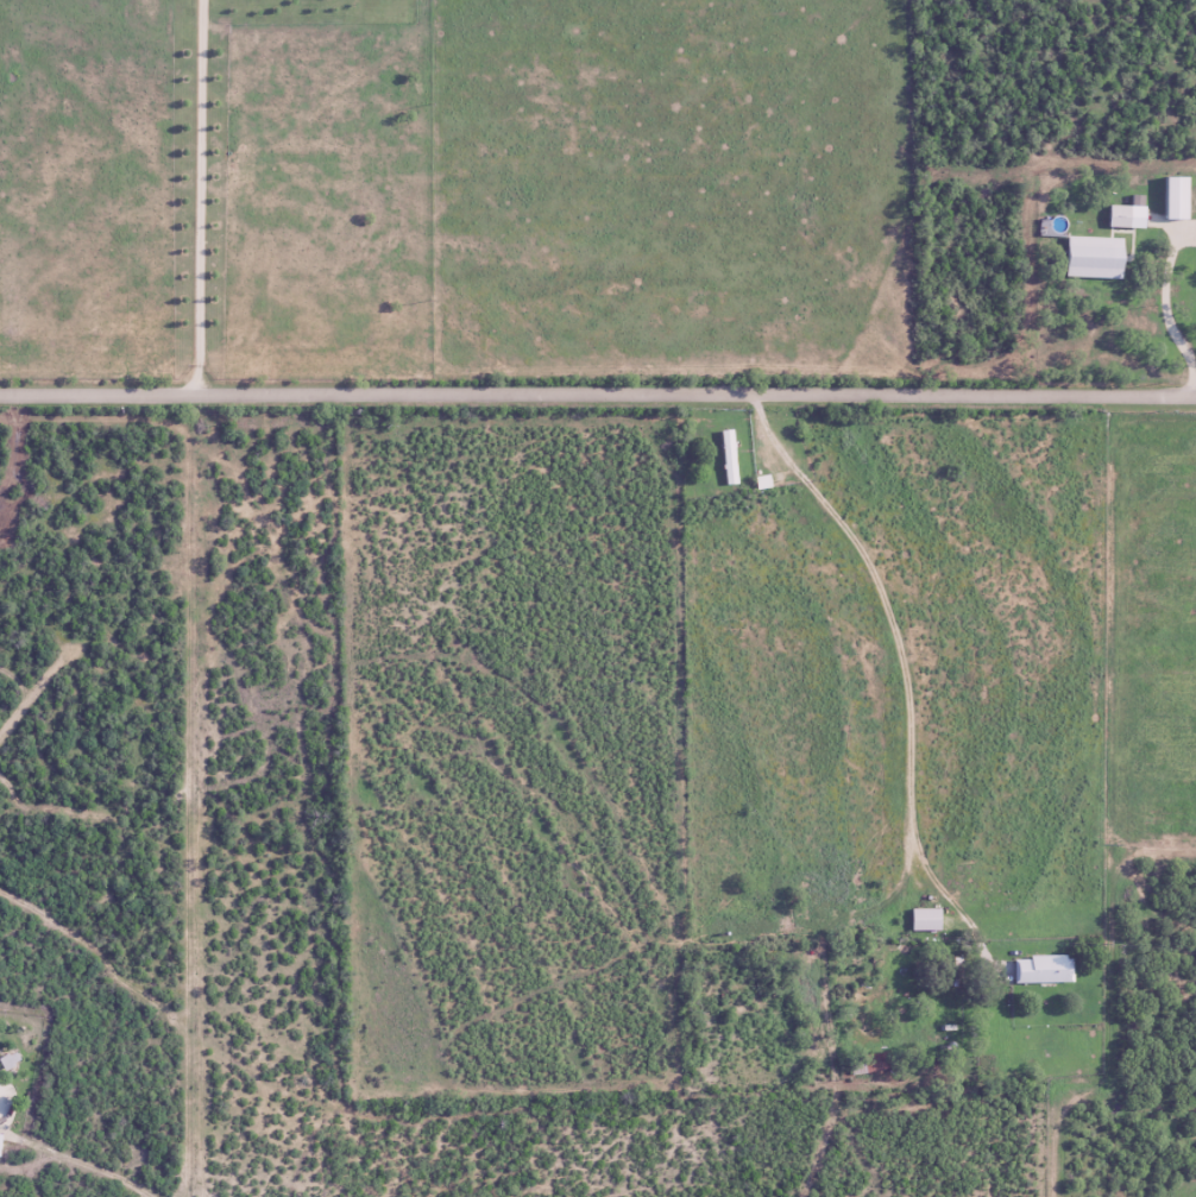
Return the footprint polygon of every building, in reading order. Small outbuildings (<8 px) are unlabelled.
[(1107,229),(1129,229),(1129,207),(1107,207),(1107,229)] [(1066,260),(1117,260),(1117,240),(1066,240),(1066,260)] [(719,432),(724,486),(736,485),(731,431),(719,432)] [(938,911),(909,911),(909,932),(938,932),(938,911)] [(1071,984),(1071,958),(1013,958),(1013,984),(1071,984)]
